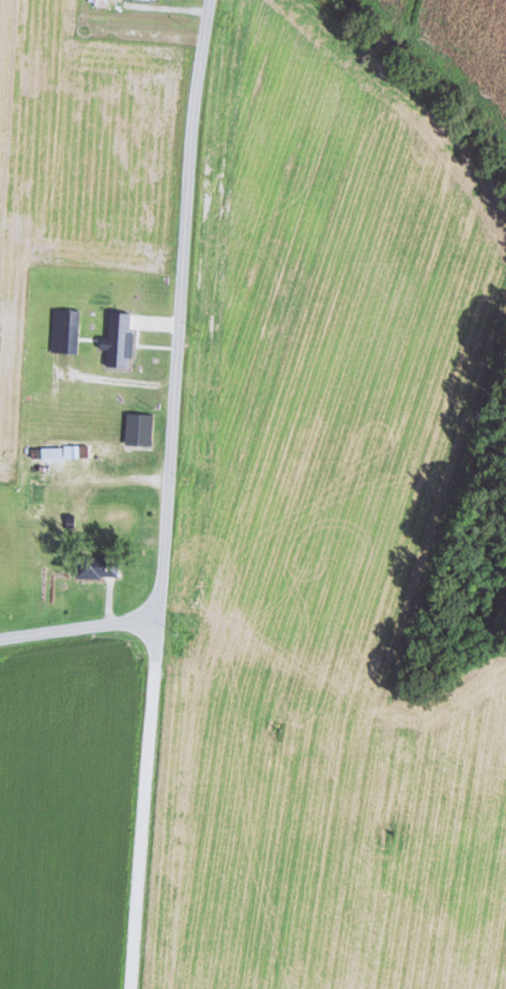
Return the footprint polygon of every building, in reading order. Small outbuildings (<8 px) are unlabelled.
[(152,440),(123,440),(123,451),(152,451),(152,440)] [(63,448),(42,448),(42,461),(63,461),(63,448)] [(103,472),(113,473),(116,457),(105,455),(103,472)] [(75,579),(103,579),(103,557),(75,557),(75,579)]
